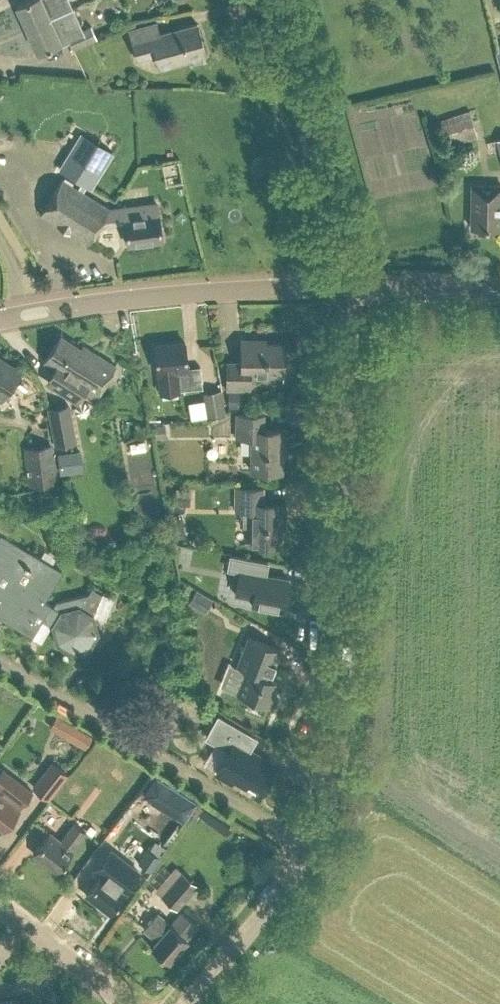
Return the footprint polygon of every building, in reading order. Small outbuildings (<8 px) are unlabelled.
[(26,27),(73,6),(71,0),(20,0),(15,2),(26,27)] [(17,29),(11,3),(0,6),(0,9),(6,32),(17,29)] [(96,36),(95,34),(92,27),(90,23),(83,27),(73,6),(26,27),(37,52),(61,41),(68,38),(72,47),(96,36)] [(6,62),(19,56),(0,18),(0,50),(6,62)] [(180,60),(186,58),(189,58),(193,64),(202,61),(200,55),(206,53),(197,22),(159,32),(156,23),(129,30),(137,59),(155,54),(159,68),(180,62),(180,60)] [(441,117),(449,145),(476,136),(469,108),(441,117)] [(407,118),(412,137),(440,129),(434,110),(407,118)] [(80,131),(58,167),(91,187),(113,151),(80,131)] [(464,170),(477,170),(475,146),(463,147),(464,170)] [(62,179),(41,212),(89,242),(101,222),(124,219),(127,243),(162,239),(158,201),(130,204),(107,207),(94,199),(62,179)] [(499,226),(499,183),(471,183),(471,226),(499,226)] [(45,358),(56,365),(52,370),(56,384),(73,395),(80,384),(95,394),(115,363),(84,343),(82,346),(62,333),(45,358)] [(283,372),(283,342),(257,342),(257,338),(240,338),(240,361),(226,361),(226,387),(249,387),(249,372),(283,372)] [(156,370),(157,370),(159,390),(202,387),(200,365),(187,367),(185,341),(153,344),(156,370)] [(1,400),(21,368),(0,355),(0,400),(1,400)] [(229,406),(238,406),(238,402),(242,402),(242,390),(228,390),(229,406)] [(169,411),(180,410),(178,391),(167,392),(169,411)] [(204,395),(207,415),(225,412),(221,392),(204,395)] [(48,407),(54,444),(74,440),(68,404),(48,407)] [(286,444),(286,428),(263,427),(263,413),(236,412),(236,436),(252,437),(251,470),(282,470),(282,444),(286,444)] [(155,437),(166,436),(165,422),(154,423),(155,437)] [(25,447),(29,483),(56,480),(51,444),(25,447)] [(80,449),(57,451),(60,471),(83,468),(80,449)] [(242,524),(251,524),(250,541),(281,542),(281,517),(285,517),(285,501),(262,500),(262,485),(236,484),(235,508),(242,509),(242,524)] [(189,503),(191,488),(173,486),(172,502),(189,503)] [(94,614),(94,612),(96,606),(98,601),(102,592),(91,587),(88,593),(49,602),(43,598),(60,568),(61,567),(0,530),(0,531),(0,613),(31,632),(41,616),(52,623),(58,641),(72,650),(89,646),(98,631),(94,614)] [(251,604),(282,609),(288,576),(265,572),(267,560),(242,556),(235,592),(253,596),(251,604)] [(189,599),(205,609),(211,598),(195,589),(189,599)] [(237,693),(269,706),(279,681),(269,677),(281,648),(248,635),(236,665),(246,669),(237,693)] [(83,672),(75,682),(87,691),(94,680),(83,672)] [(218,715),(206,735),(228,748),(216,770),(231,779),(233,775),(257,790),(274,762),(249,748),(256,736),(218,715)] [(68,721),(61,732),(85,746),(91,734),(68,721)] [(52,761),(32,785),(48,798),(67,773),(52,761)] [(4,828),(20,807),(19,806),(32,788),(3,765),(0,769),(0,825),(4,828)] [(72,848),(86,831),(74,821),(60,839),(49,830),(33,851),(57,870),(74,849),(72,848)] [(148,848),(134,867),(146,875),(159,856),(148,848)] [(114,881),(128,863),(117,854),(103,872),(102,871),(85,892),(109,911),(126,890),(114,881)] [(181,870),(162,894),(178,907),(198,883),(181,870)] [(198,923),(182,910),(170,923),(157,912),(144,927),(158,939),(152,946),(168,960),(188,937),(187,937),(198,923)]
